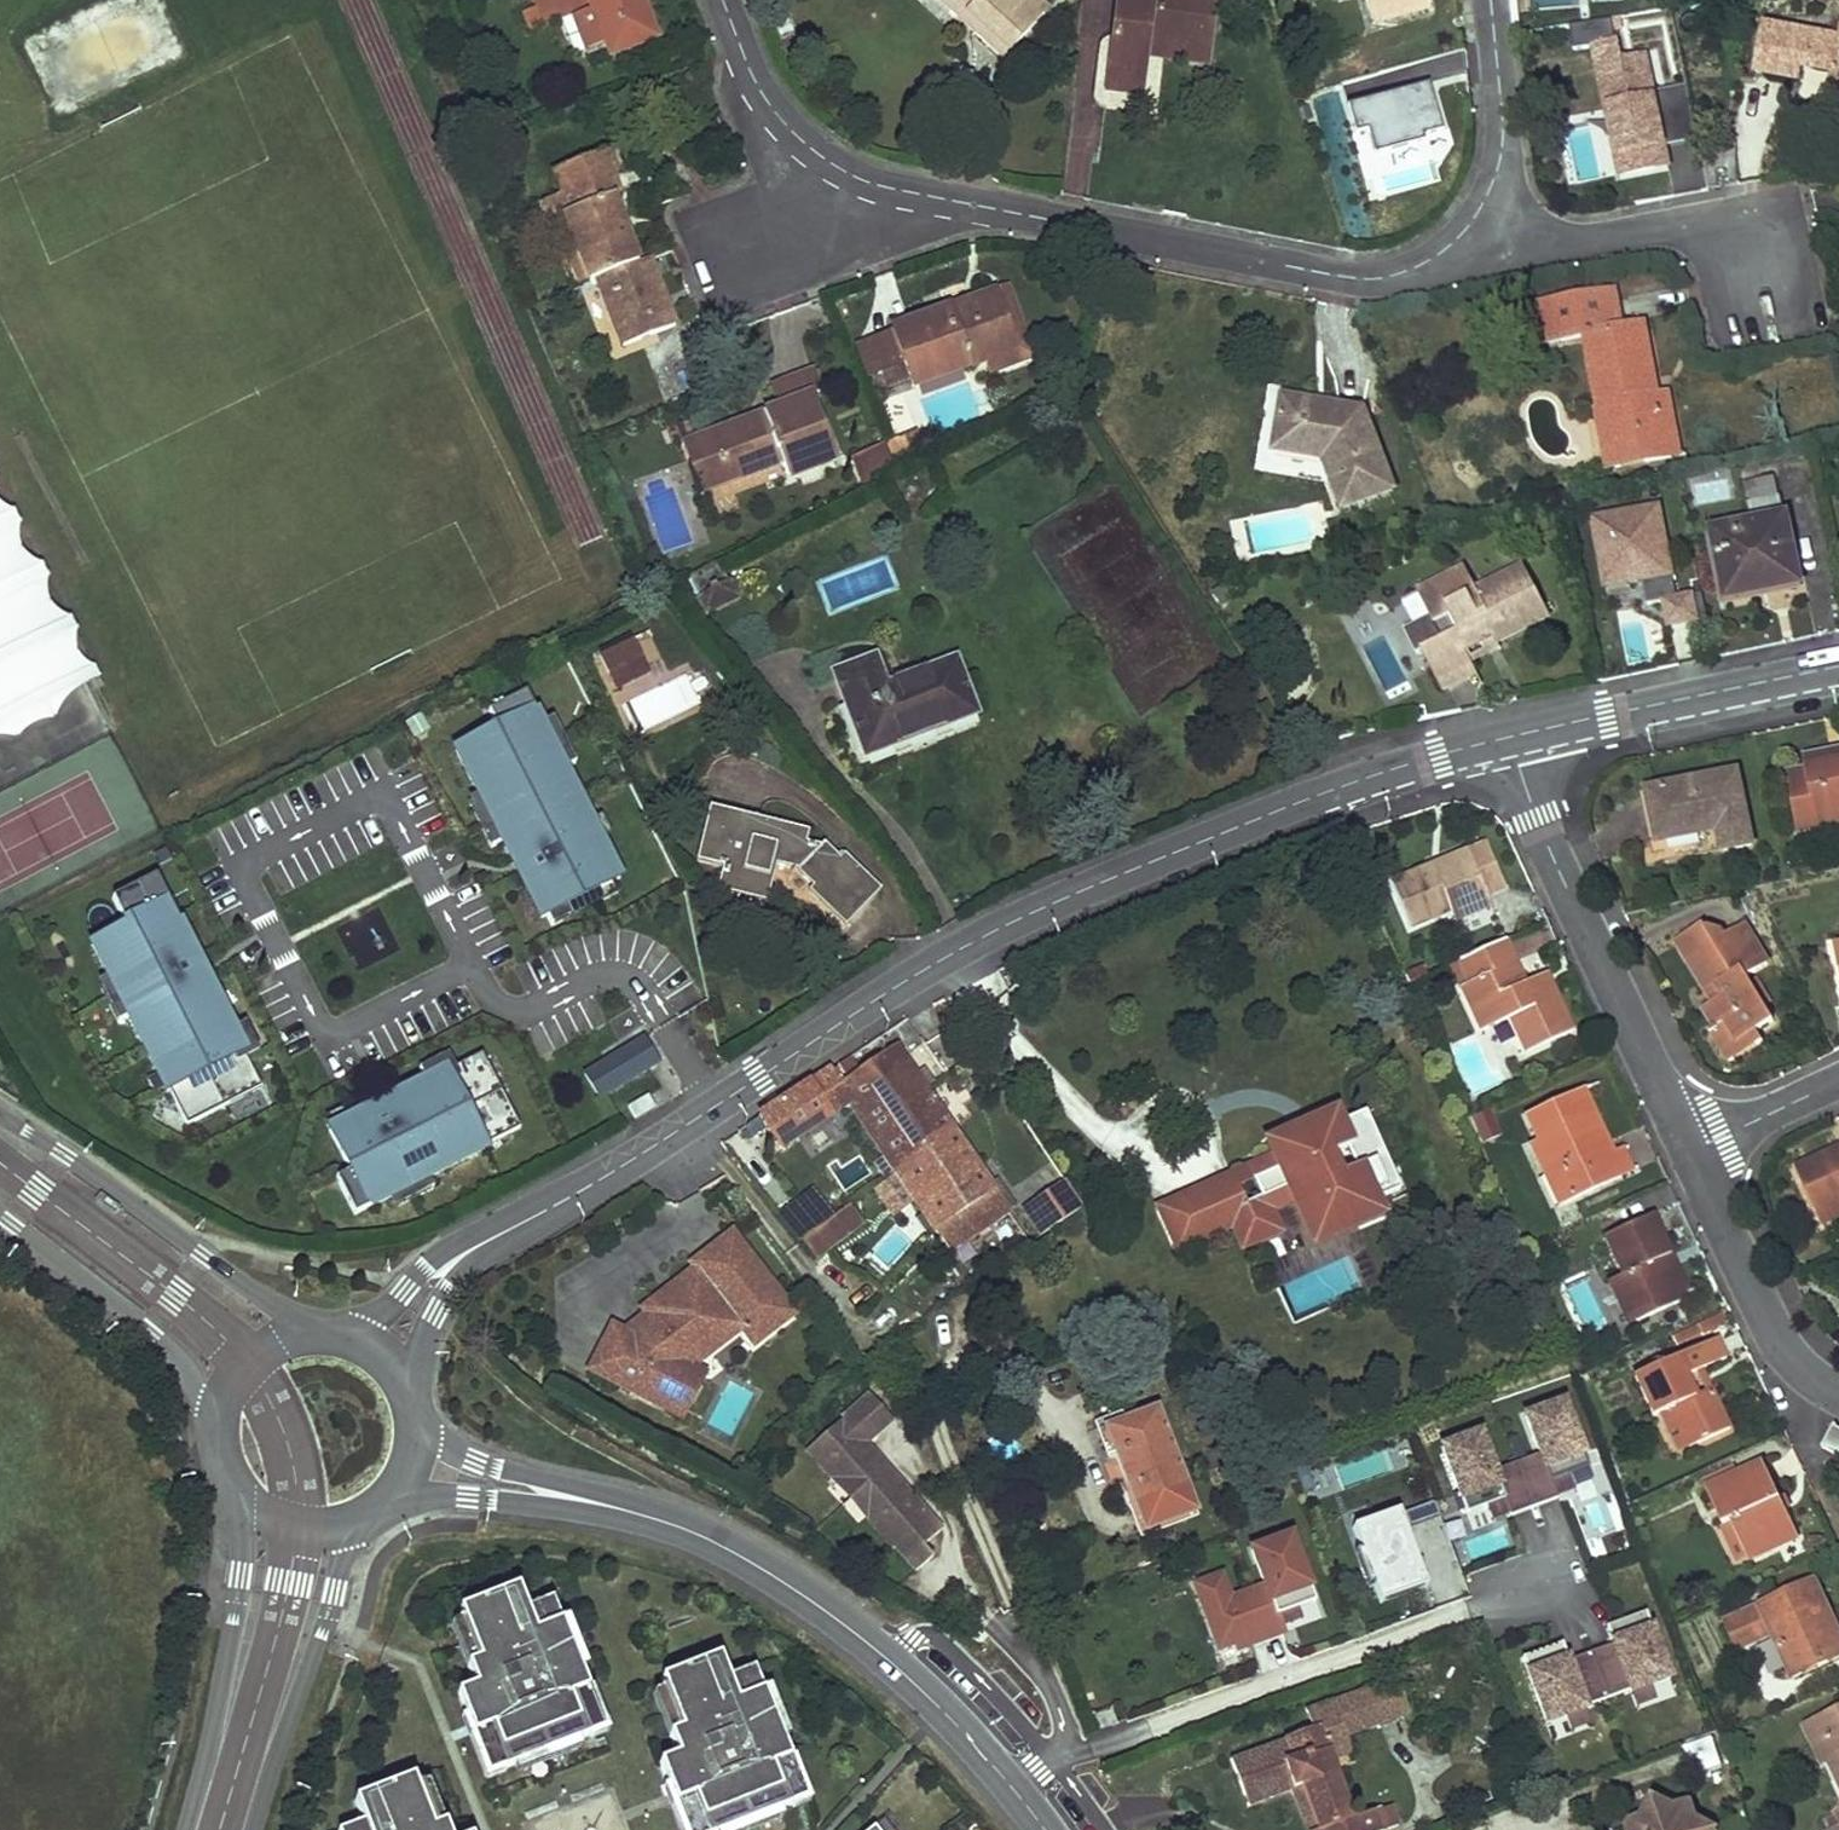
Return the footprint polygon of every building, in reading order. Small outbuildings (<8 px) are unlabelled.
[(593,7),(607,42),(612,54),(658,38),(643,0),(591,0),(593,7)] [(975,31),(980,25),(952,0),(940,0),(975,31)] [(980,25),(975,31),(1004,59),(1045,12),(1032,0),(952,0),(980,25)] [(1108,91),(1142,95),(1147,57),(1148,41),(1210,49),(1216,0),(1118,0),(1108,91)] [(1375,22),(1428,9),(1426,0),(1368,0),(1375,22)] [(531,29),(545,24),(537,5),(524,10),(531,29)] [(587,50),(607,42),(593,7),(574,15),(587,50)] [(1763,27),(1755,74),(1801,83),(1804,69),(1833,75),(1827,111),(1830,112),(1838,114),(1838,41),(1763,27)] [(1210,49),(1148,41),(1147,57),(1208,65),(1210,49)] [(1668,162),(1665,151),(1698,143),(1686,89),(1652,97),(1643,60),(1607,68),(1617,111),(1610,113),(1626,180),(1657,173),(1655,165),(1668,162)] [(1442,129),(1428,80),(1349,103),(1357,129),(1369,126),(1376,152),(1425,138),(1424,134),(1442,129)] [(1830,112),(1828,123),(1838,126),(1838,114),(1830,112)] [(607,152),(556,173),(565,195),(556,199),(564,218),(569,215),(576,232),(570,234),(591,283),(597,281),(639,264),(622,224),(618,225),(615,219),(620,218),(612,198),(604,181),(617,176),(607,152)] [(617,176),(604,181),(612,198),(624,193),(617,176)] [(556,199),(542,205),(549,224),(555,221),(580,288),(591,283),(570,234),(576,232),(569,215),(564,218),(556,199)] [(639,264),(597,281),(623,347),(676,327),(649,260),(639,264)] [(1008,288),(996,292),(1017,351),(987,361),(991,373),(1032,357),(1008,288)] [(1617,291),(1543,305),(1551,344),(1589,336),(1603,411),(1610,410),(1618,458),(1646,453),(1649,464),(1673,459),(1668,431),(1677,430),(1671,395),(1661,397),(1648,399),(1644,379),(1657,377),(1648,324),(1625,329),(1617,291)] [(949,309),(894,331),(907,366),(914,387),(987,361),(1017,351),(996,292),(959,305),(961,310),(951,314),(949,309)] [(873,378),(907,366),(894,331),(861,342),(873,378)] [(809,396),(820,392),(812,371),(771,387),(779,407),(809,396)] [(1657,377),(1644,379),(1648,399),(1661,397),(1657,377)] [(779,407),(690,441),(701,471),(723,462),(730,483),(782,464),(788,477),(833,459),(809,396),(779,407)] [(1338,406),(1285,397),(1281,426),(1269,424),(1262,426),(1260,443),(1266,448),(1327,459),(1346,508),(1395,488),(1370,426),(1336,421),(1338,406)] [(1364,410),(1338,406),(1336,421),(1370,426),(1364,410)] [(1603,411),(1598,412),(1609,471),(1649,464),(1646,453),(1618,458),(1610,410),(1603,411)] [(1677,430),(1668,431),(1673,459),(1683,457),(1677,430)] [(690,441),(680,445),(700,495),(730,483),(723,462),(701,471),(690,441)] [(883,442),(858,454),(870,480),(896,467),(883,442)] [(1749,504),(1780,497),(1776,478),(1745,485),(1749,504)] [(1783,498),(1752,504),(1756,522),(1787,515),(1783,498)] [(1661,506),(1594,518),(1605,576),(1629,572),(1631,584),(1645,582),(1649,606),(1665,603),(1678,600),(1661,506)] [(1788,518),(1716,533),(1730,601),(1803,586),(1788,518)] [(0,526),(0,724),(82,681),(0,526)] [(719,563),(688,579),(697,597),(727,582),(719,563)] [(1467,569),(1420,595),(1444,638),(1423,651),(1445,691),(1479,673),(1468,652),(1486,642),(1484,639),(1494,634),(1499,644),(1551,616),(1525,567),(1480,591),(1467,569)] [(1629,572),(1605,576),(1607,589),(1631,584),(1629,572)] [(727,582),(697,597),(706,614),(738,598),(730,581),(727,582)] [(1704,594),(1693,596),(1693,598),(1697,622),(1710,620),(1704,594)] [(1678,600),(1665,603),(1670,627),(1697,622),(1693,598),(1678,600)] [(639,657),(630,640),(597,656),(605,673),(639,657)] [(646,673),(639,657),(605,673),(613,689),(646,673)] [(875,659),(837,674),(868,754),(977,714),(956,661),(886,686),(875,659)] [(539,710),(460,750),(485,798),(506,843),(516,862),(523,858),(532,875),(525,879),(544,919),(623,879),(539,710)] [(1828,755),(1832,769),(1838,767),(1838,753),(1828,755)] [(1806,760),(1808,773),(1789,777),(1798,815),(1817,812),(1818,821),(1838,817),(1838,767),(1832,769),(1828,755),(1806,760)] [(1738,774),(1649,793),(1660,843),(1719,831),(1724,851),(1753,845),(1738,774)] [(485,798),(474,804),(495,848),(506,843),(485,798)] [(810,831),(711,806),(697,862),(724,869),(718,892),(769,904),(777,865),(797,870),(814,887),(809,892),(846,927),(881,891),(846,853),(842,858),(825,842),(821,847),(807,842),(810,831)] [(1798,815),(1802,836),(1838,828),(1838,817),(1818,821),(1817,812),(1798,815)] [(1433,867),(1391,884),(1410,929),(1450,913),(1454,923),(1492,907),(1487,896),(1505,889),(1485,844),(1467,853),(1470,861),(1437,875),(1433,867)] [(1467,853),(1433,867),(1437,875),(1470,861),(1467,853)] [(523,858),(516,862),(517,865),(525,879),(532,875),(523,858)] [(159,874),(116,896),(130,924),(95,942),(117,986),(133,1018),(169,1089),(171,1088),(188,1124),(263,1086),(247,1054),(245,1051),(248,1050),(237,1028),(211,976),(203,980),(194,962),(202,958),(190,934),(182,938),(163,902),(172,898),(159,874)] [(172,898),(163,902),(182,938),(190,934),(172,898)] [(1543,914),(1502,934),(1505,942),(1548,922),(1543,914)] [(1703,925),(1676,941),(1707,993),(1718,986),(1725,997),(1714,1004),(1705,1010),(1715,1027),(1725,1021),(1740,1042),(1756,1033),(1773,1023),(1747,978),(1768,965),(1745,926),(1725,938),(1722,933),(1703,929),(1703,925)] [(1505,942),(1451,966),(1482,1032),(1510,1019),(1526,1053),(1572,1032),(1549,985),(1530,994),(1525,984),(1505,942)] [(202,958),(194,962),(203,980),(211,976),(205,965),(202,958)] [(1544,975),(1525,984),(1530,994),(1549,985),(1544,975)] [(117,986),(106,992),(122,1023),(133,1018),(117,986)] [(1718,986),(1707,993),(1714,1004),(1725,997),(1718,986)] [(1715,1027),(1709,1031),(1729,1064),(1763,1044),(1756,1033),(1740,1042),(1725,1021),(1715,1027)] [(247,1023),(237,1028),(248,1050),(245,1051),(247,1054),(260,1048),(247,1023)] [(639,1043),(586,1074),(602,1099),(654,1068),(639,1043)] [(831,1069),(759,1118),(780,1150),(817,1126),(808,1113),(841,1092),(850,1105),(952,1253),(1011,1212),(897,1048),(849,1079),(845,1075),(838,1079),(831,1069)] [(371,1107),(329,1128),(351,1170),(336,1177),(354,1214),(487,1147),(486,1145),(521,1128),(484,1053),(455,1068),(449,1071),(448,1069),(390,1098),(393,1105),(375,1114),(371,1107)] [(449,1057),(422,1071),(426,1080),(448,1069),(449,1071),(455,1068),(449,1057)] [(841,1092),(808,1113),(817,1126),(850,1105),(841,1092)] [(1583,1092),(1530,1117),(1542,1142),(1532,1146),(1547,1177),(1561,1171),(1573,1199),(1631,1172),(1622,1152),(1611,1156),(1597,1163),(1590,1148),(1604,1141),(1583,1092)] [(390,1098),(371,1107),(375,1114),(393,1105),(390,1098)] [(645,1099),(625,1111),(632,1122),(652,1110),(645,1099)] [(1489,1108),(1469,1116),(1481,1143),(1501,1134),(1489,1108)] [(1371,1200),(1399,1188),(1364,1110),(1336,1122),(1335,1120),(1313,1129),(1316,1137),(1249,1166),(1249,1165),(1245,1167),(1264,1209),(1292,1196),(1306,1228),(1327,1219),(1330,1224),(1373,1206),(1371,1200)] [(1604,1141),(1590,1148),(1597,1163),(1611,1156),(1604,1141)] [(1798,1171),(1820,1215),(1838,1206),(1838,1151),(1798,1171)] [(843,1196),(861,1187),(845,1154),(827,1163),(843,1196)] [(1561,1171),(1547,1177),(1560,1205),(1573,1199),(1561,1171)] [(1185,1204),(1203,1245),(1236,1230),(1233,1222),(1249,1215),(1235,1182),(1185,1204)] [(1084,1209),(1067,1184),(1026,1211),(1043,1236),(1069,1219),(1084,1209)] [(833,1217),(813,1190),(806,1195),(826,1222),(833,1217)] [(826,1222),(806,1195),(779,1215),(799,1242),(826,1222)] [(1203,1245),(1185,1204),(1161,1215),(1179,1256),(1203,1245)] [(1312,1241),(1376,1213),(1373,1206),(1330,1224),(1327,1219),(1306,1228),(1312,1241)] [(1654,1216),(1607,1237),(1624,1275),(1610,1282),(1621,1307),(1632,1302),(1641,1321),(1684,1302),(1664,1258),(1672,1255),(1654,1216)] [(1236,1230),(1245,1252),(1276,1238),(1267,1217),(1236,1230)] [(783,1303),(734,1235),(695,1264),(698,1269),(676,1285),(684,1296),(675,1303),(667,1292),(644,1309),(652,1320),(639,1340),(619,1328),(611,1323),(585,1364),(675,1420),(700,1380),(683,1369),(701,1340),(698,1335),(730,1311),(741,1327),(753,1344),(787,1319),(778,1307),(783,1303)] [(1672,1255),(1664,1258),(1684,1302),(1691,1298),(1672,1255)] [(684,1296),(676,1285),(667,1292),(675,1303),(684,1296)] [(1632,1302),(1621,1307),(1630,1326),(1641,1321),(1632,1302)] [(652,1320),(644,1309),(619,1328),(639,1340),(652,1320)] [(741,1327),(730,1311),(698,1335),(701,1340),(683,1369),(741,1327)] [(1717,1339),(1636,1376),(1654,1416),(1659,1414),(1670,1410),(1689,1448),(1730,1429),(1712,1389),(1697,1396),(1688,1377),(1726,1359),(1717,1339)] [(870,1396),(805,1449),(831,1482),(838,1476),(853,1494),(867,1512),(861,1518),(888,1551),(889,1549),(910,1574),(927,1560),(918,1549),(936,1534),(863,1445),(856,1436),(867,1428),(874,1436),(891,1422),(870,1396)] [(1480,1432),(1441,1447),(1466,1512),(1487,1504),(1504,1498),(1509,1512),(1510,1514),(1558,1497),(1557,1495),(1551,1479),(1569,1473),(1588,1466),(1564,1400),(1525,1415),(1540,1452),(1495,1469),(1480,1432)] [(1197,1509),(1157,1409),(1106,1429),(1147,1529),(1197,1509)] [(1670,1410),(1659,1414),(1678,1453),(1689,1448),(1670,1410)] [(867,1428),(856,1436),(863,1445),(874,1436),(867,1428)] [(1821,1448),(1838,1458),(1838,1431),(1833,1428),(1821,1448)] [(1715,1490),(1709,1492),(1740,1560),(1748,1556),(1750,1561),(1799,1539),(1766,1468),(1738,1480),(1715,1490)] [(1734,1470),(1711,1481),(1715,1490),(1738,1480),(1734,1470)] [(1569,1473),(1551,1479),(1557,1495),(1575,1488),(1569,1473)] [(838,1476),(831,1482),(846,1500),(853,1494),(838,1476)] [(867,1512),(853,1494),(846,1500),(861,1518),(867,1512)] [(1504,1498),(1487,1504),(1493,1519),(1509,1512),(1504,1498)] [(1358,1539),(1404,1522),(1403,1518),(1356,1535),(1358,1539)] [(1384,1610),(1431,1593),(1404,1522),(1358,1539),(1384,1610)] [(1300,1609),(1317,1602),(1293,1537),(1253,1552),(1266,1588),(1233,1600),(1224,1576),(1196,1586),(1220,1651),(1237,1645),(1239,1651),(1285,1634),(1283,1629),(1279,1617),(1300,1609)] [(1727,1624),(1739,1650),(1774,1636),(1794,1679),(1838,1659),(1838,1637),(1816,1584),(1727,1624)] [(566,1748),(606,1732),(582,1672),(579,1673),(565,1637),(568,1636),(554,1603),(529,1613),(520,1592),(462,1615),(465,1624),(482,1665),(470,1670),(479,1692),(460,1699),(472,1728),(492,1778),(532,1762),(531,1759),(565,1745),(566,1748)] [(1304,1621),(1300,1609),(1279,1617),(1283,1629),(1304,1621)] [(1549,1652),(1522,1662),(1546,1728),(1586,1713),(1585,1710),(1630,1694),(1631,1696),(1652,1688),(1671,1681),(1647,1616),(1620,1626),(1622,1633),(1609,1638),(1613,1648),(1569,1665),(1564,1655),(1552,1660),(1549,1652)] [(470,1670),(482,1665),(465,1624),(453,1629),(470,1670)] [(1620,1626),(1607,1631),(1609,1638),(1622,1633),(1620,1626)] [(1562,1647),(1549,1652),(1552,1660),(1564,1655),(1562,1647)] [(687,1829),(731,1829),(732,1829),(731,1827),(766,1813),(767,1816),(809,1800),(785,1740),(782,1741),(768,1705),(770,1704),(757,1670),(731,1681),(722,1659),(664,1682),(667,1690),(684,1733),(672,1738),(680,1759),(662,1766),(674,1797),(687,1829)] [(1395,1680),(1366,1690),(1379,1726),(1409,1715),(1395,1680)] [(1652,1688),(1631,1696),(1636,1711),(1657,1703),(1652,1688)] [(672,1738),(684,1733),(667,1690),(655,1695),(672,1738)] [(1246,1796),(1288,1780),(1292,1792),(1302,1789),(1310,1810),(1318,1829),(1381,1829),(1397,1824),(1390,1804),(1353,1819),(1330,1760),(1351,1753),(1345,1739),(1379,1726),(1366,1690),(1308,1711),(1315,1730),(1286,1741),(1287,1743),(1233,1763),(1246,1796)] [(1806,1728),(1825,1767),(1838,1761),(1838,1712),(1806,1728)] [(1586,1713),(1565,1721),(1571,1735),(1592,1728),(1586,1713)] [(445,1823),(433,1828),(416,1786),(413,1777),(355,1800),(364,1823),(345,1829),(448,1829),(445,1823)] [(1288,1780),(1246,1796),(1250,1807),(1292,1792),(1288,1780)] [(433,1828),(445,1823),(429,1782),(416,1786),(433,1828)] [(1292,1792),(1306,1829),(1318,1829),(1302,1789),(1292,1792)] [(1635,1824),(1632,1829),(1715,1829),(1698,1821),(1692,1805),(1675,1810),(1657,1800),(1645,1820),(1635,1824)] [(1828,1819),(1833,1829),(1838,1827),(1838,1821),(1836,1815),(1828,1819)] [(886,1820),(874,1829),(894,1829),(886,1820)]
